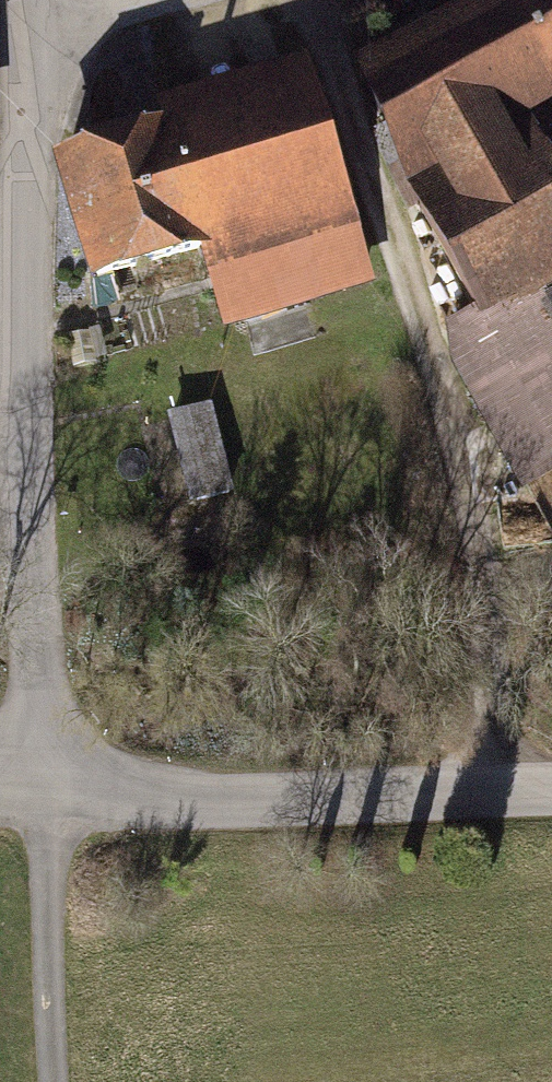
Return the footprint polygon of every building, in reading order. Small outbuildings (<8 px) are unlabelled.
[(367,70),(495,314),(459,333),(462,381),(526,501),(551,487),(551,142),(542,122),(551,117),(551,0),(501,0),(367,70)] [(384,284),(313,63),(170,109),(178,134),(69,168),(110,299),(219,264),(240,330),(384,284)] [(177,425),(197,515),(241,505),(220,416),(177,425)]
